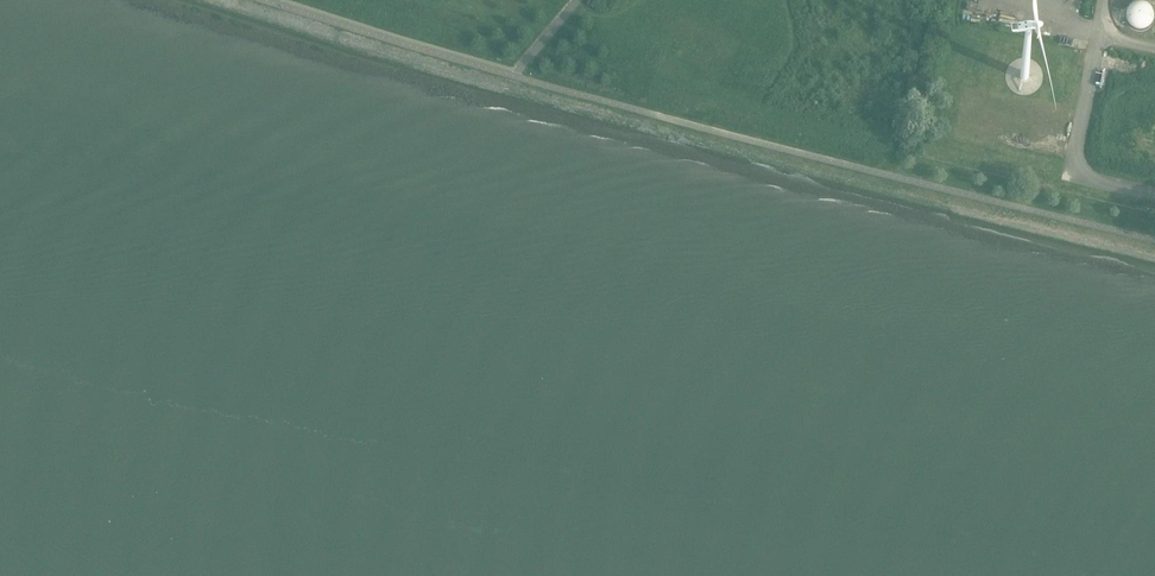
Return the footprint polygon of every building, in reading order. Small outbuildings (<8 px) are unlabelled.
[(1153,7),(1151,5),(1149,4),(1145,3),(1143,2),(1139,2),(1137,3),(1134,4),(1131,6),(1129,9),(1128,11),(1127,14),(1126,17),(1127,20),(1127,23),(1129,26),(1130,28),(1133,30),(1135,32),(1138,33),(1141,33),(1147,32),(1149,31),(1152,29),(1154,27),(1154,26),(1154,9),(1153,7)] [(1020,75),(1020,76),(1020,77),(1020,78),(1021,79),(1022,80),(1023,81),(1024,81),(1025,81),(1026,80),(1027,80),(1028,79),(1029,78),(1029,76),(1029,75),(1028,75),(1028,74),(1027,73),(1026,72),(1025,72),(1024,72),(1023,72),(1022,73),(1021,74),(1020,75)]
